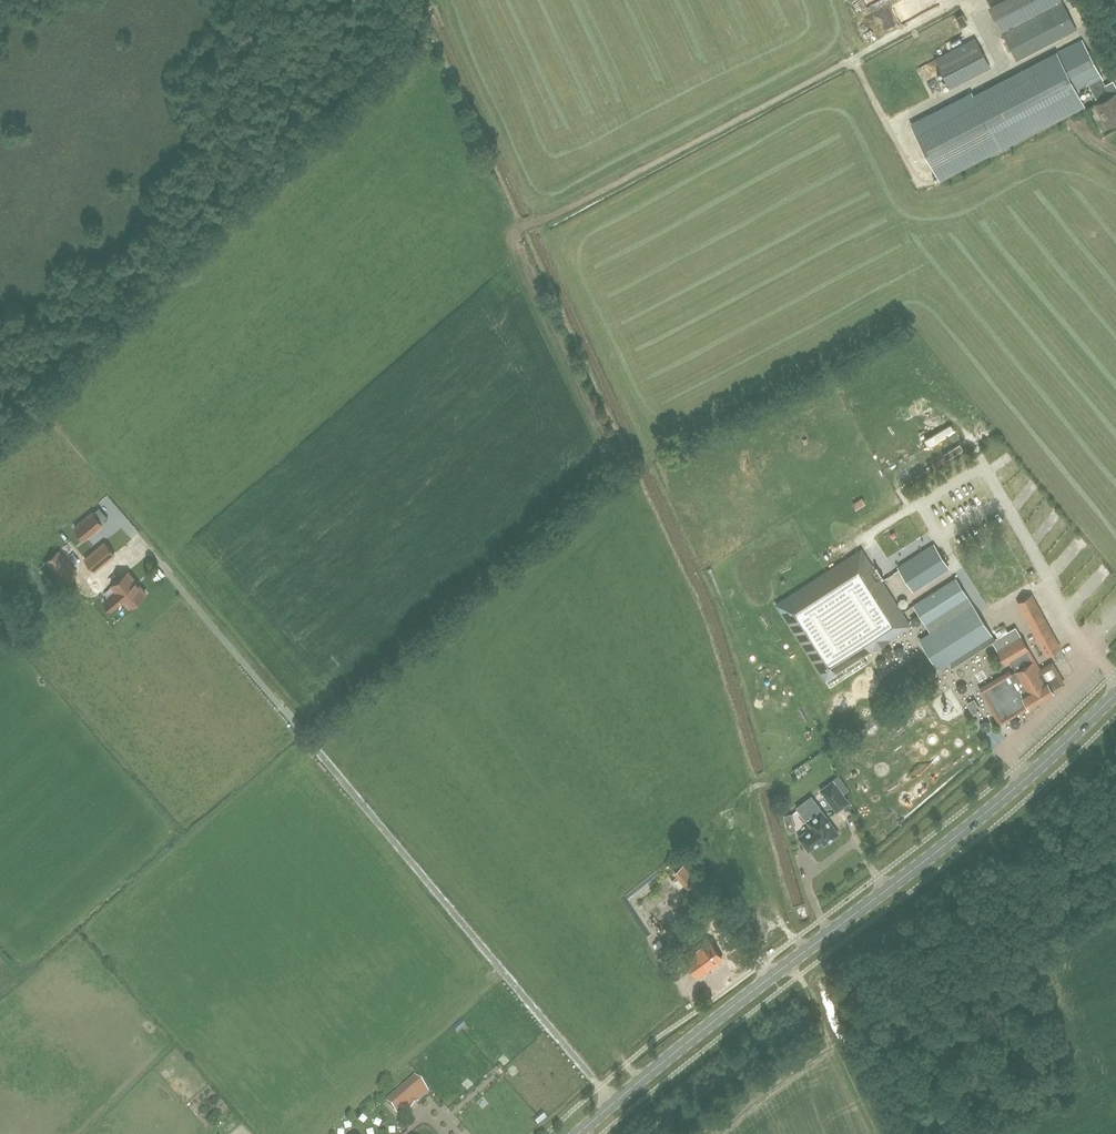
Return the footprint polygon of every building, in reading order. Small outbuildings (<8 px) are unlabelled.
[(883,32),(942,3),(940,0),(904,0),(874,15),(883,32)] [(1076,30),(1060,0),(1016,0),(991,13),(1016,61),(1076,30)] [(935,60),(949,88),(989,67),(974,39),(935,60)] [(1089,87),(1101,80),(1102,80),(1081,40),(972,97),(971,95),(911,126),(937,176),(938,177),(998,146),(999,148),(1082,105),(1076,93),(1089,87)] [(930,80),(934,89),(941,86),(937,77),(930,80)] [(1097,102),(1094,104),(1106,127),(1107,126),(1109,127),(1114,125),(1114,122),(1115,121),(1115,93),(1109,96),(1101,80),(1089,87),(1097,102)] [(1107,83),(1111,93),(1115,91),(1115,81),(1115,80),(1107,83)] [(85,539),(102,524),(102,523),(108,518),(99,508),(93,513),(92,512),(75,527),(85,539)] [(907,517),(899,520),(903,528),(910,525),(907,517)] [(114,555),(104,543),(84,559),(94,571),(114,555)] [(940,552),(932,556),(927,549),(906,563),(921,586),(950,567),(940,552)] [(819,675),(888,631),(905,620),(860,550),(774,605),(819,675)] [(61,579),(72,569),(58,552),(46,562),(61,579)] [(915,600),(893,561),(881,568),(903,607),(915,600)] [(129,607),(145,594),(127,572),(111,586),(129,607)] [(991,634),(954,577),(913,604),(930,631),(949,661),(991,634)] [(1057,650),(1031,603),(1027,595),(1016,601),(1047,656),(1057,650)] [(1006,665),(1010,662),(1015,671),(1011,674),(1009,671),(978,688),(998,723),(1053,691),(1051,689),(1061,684),(1062,680),(1053,665),(1049,665),(1040,670),(1015,628),(993,641),(1006,665)] [(980,682),(989,677),(986,671),(977,676),(980,682)] [(976,714),(983,710),(977,698),(970,702),(976,714)] [(874,721),(865,727),(871,735),(879,728),(874,721)] [(930,738),(932,745),(939,743),(937,736),(930,738)] [(820,790),(829,803),(837,813),(849,803),(832,780),(820,790)] [(783,816),(785,823),(789,833),(795,831),(790,814),(783,816)] [(812,823),(824,839),(826,842),(838,834),(824,814),(812,823)] [(824,839),(812,823),(809,825),(811,827),(797,837),(808,851),(824,839)] [(695,880),(687,871),(682,864),(674,871),(687,887),(695,880)] [(713,904),(716,910),(724,905),(720,900),(713,904)] [(710,937),(687,956),(703,975),(726,956),(720,949),(716,944),(710,937)] [(392,1098),(386,1103),(398,1117),(404,1112),(409,1107),(415,1102),(420,1097),(426,1092),(415,1079),(409,1084),(392,1098)]
